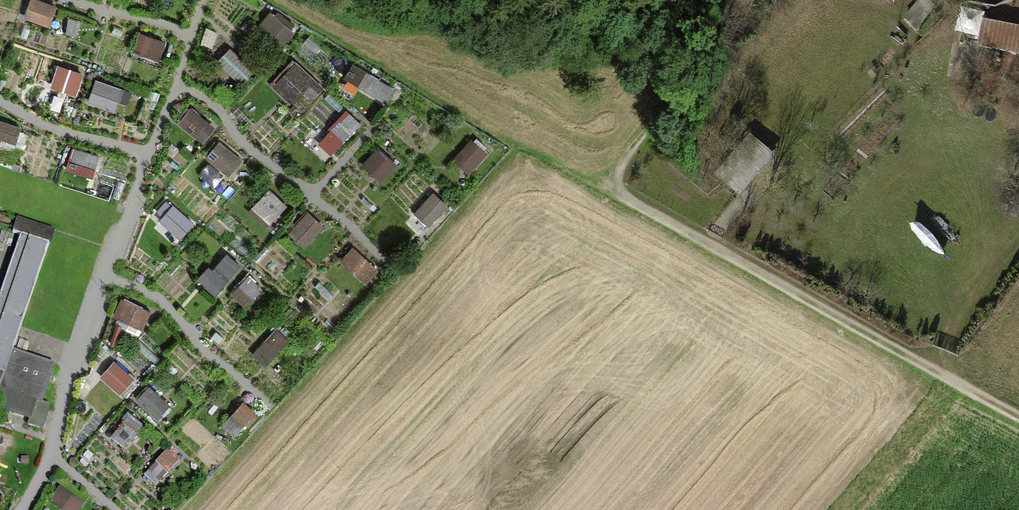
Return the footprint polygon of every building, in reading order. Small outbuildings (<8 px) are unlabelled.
[(27,15),(52,22),(59,0),(58,0),(31,0),(27,15)] [(284,42),(297,26),(274,7),(261,24),(284,42)] [(982,19),(977,46),(1018,53),(1018,25),(982,19)] [(244,79),(257,65),(232,42),(219,56),(244,79)] [(274,80),(294,99),(318,73),(298,54),(274,80)] [(55,82),(80,89),(87,66),(62,59),(55,82)] [(388,100),(397,84),(370,68),(361,83),(388,100)] [(96,76),(92,103),(120,108),(125,81),(96,76)] [(179,120),(207,139),(220,121),(192,102),(179,120)] [(349,106),(322,139),(338,151),(364,118),(349,106)] [(18,141),(25,122),(0,113),(0,134),(18,141)] [(233,172),(245,152),(222,139),(210,158),(233,172)] [(738,160),(721,184),(742,199),(774,155),(753,139),(738,160)] [(388,177),(400,156),(379,144),(367,164),(388,177)] [(272,184),(252,205),(270,222),(290,201),(272,184)] [(432,220),(450,199),(437,187),(419,208),(432,220)] [(173,232),(190,216),(180,205),(163,221),(173,232)] [(309,244),(328,220),(309,205),(290,229),(309,244)] [(22,233),(0,297),(0,409),(37,421),(55,364),(14,350),(22,326),(50,242),(22,233)] [(343,255),(368,278),(381,264),(356,241),(343,255)] [(231,247),(202,274),(214,288),(244,261),(231,247)] [(248,270),(235,296),(251,304),(264,279),(248,270)] [(126,291),(115,312),(144,327),(155,306),(126,291)] [(117,354),(101,372),(123,391),(139,373),(117,354)] [(152,380),(137,393),(158,415),(172,402),(152,380)] [(174,447),(146,466),(155,479),(183,460),(174,447)] [(52,498),(68,509),(82,509),(89,501),(64,482),(52,498)]
